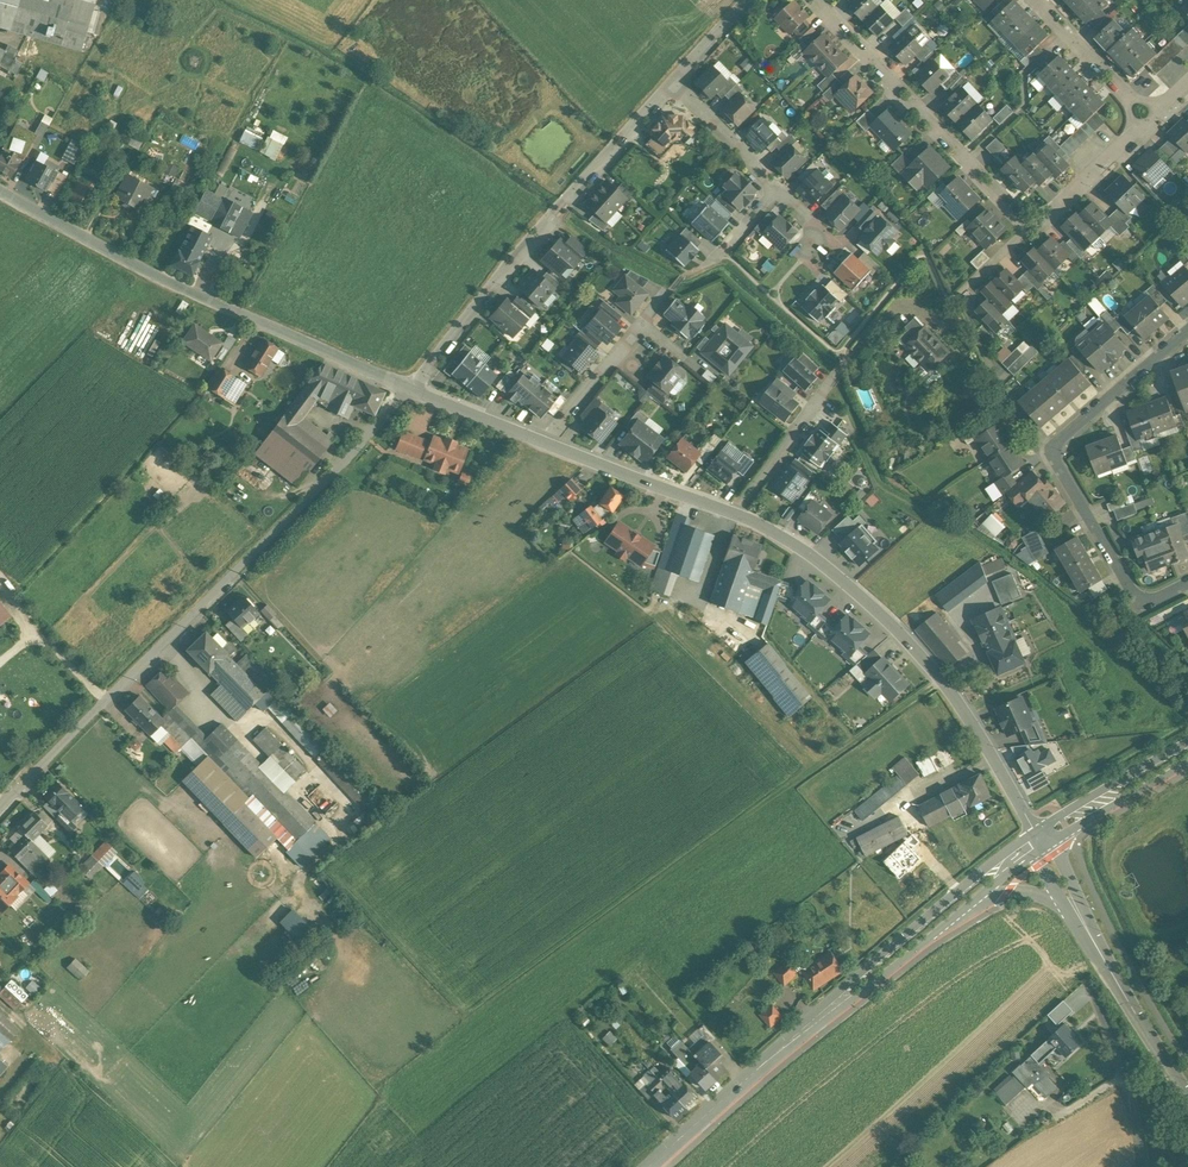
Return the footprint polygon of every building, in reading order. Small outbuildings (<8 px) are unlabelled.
[(82,50),(87,32),(94,34),(100,12),(93,10),(96,0),(0,0),(0,26),(82,50)] [(871,0),(854,0),(851,3),(850,3),(848,5),(863,21),(878,7),(871,0)] [(985,8),(994,0),(977,0),(985,8)] [(1004,0),(992,11),(997,17),(1009,6),(1004,0)] [(1076,10),(1087,0),(1066,0),(1076,10)] [(1100,0),(1087,0),(1076,10),(1087,23),(1101,9),(1105,6),(1100,0)] [(997,17),(993,21),(1004,32),(1007,30),(1025,12),(1014,1),(1009,6),(997,17)] [(808,18),(793,2),(778,16),(777,19),(782,24),(783,24),(792,33),(794,31),(798,35),(810,24),(806,20),(808,18)] [(878,7),(863,21),(877,36),(893,21),(879,6),(878,7)] [(906,9),(896,19),(903,26),(913,17),(906,9)] [(1108,16),(1101,9),(1089,21),(1096,28),(1108,16)] [(1025,12),(1007,30),(1018,42),(1037,25),(1025,12)] [(1108,16),(1096,28),(1101,33),(1113,22),(1108,16)] [(1101,33),(1096,38),(1108,52),(1126,35),(1114,21),(1113,22),(1101,33)] [(798,35),(798,36),(803,41),(815,30),(810,24),(798,35)] [(1037,25),(1018,42),(1016,44),(1026,56),(1027,57),(1038,46),(1048,37),(1037,25)] [(1126,35),(1108,52),(1133,78),(1147,65),(1152,60),(1157,55),(1133,29),(1126,35)] [(1178,35),(1187,46),(1187,45),(1187,36),(1183,30),(1178,35)] [(908,32),(890,49),(904,64),(915,55),(923,47),(922,47),(908,32)] [(810,48),(806,52),(817,64),(835,47),(824,35),(810,48)] [(1187,46),(1178,35),(1173,40),(1182,50),(1187,46)] [(1182,50),(1173,40),(1167,45),(1177,55),(1182,50)] [(803,41),(790,54),(797,61),(806,52),(810,48),(803,41)] [(923,47),(915,55),(921,62),(934,50),(927,43),(922,47),(923,47)] [(0,48),(0,66),(9,71),(8,73),(16,78),(23,64),(15,60),(19,51),(8,45),(5,51),(0,48)] [(1177,55),(1167,45),(1162,50),(1172,60),(1177,55)] [(1038,46),(1027,57),(1026,56),(1021,61),(1026,67),(1043,51),(1038,46)] [(835,47),(817,64),(828,76),(829,76),(832,73),(847,59),(835,47)] [(1172,60),(1162,50),(1157,55),(1167,65),(1172,60)] [(1042,72),(1038,75),(1048,85),(1069,65),(1059,55),(1042,72)] [(1167,65),(1157,55),(1152,60),(1162,70),(1167,65)] [(1162,70),(1152,60),(1147,65),(1156,75),(1162,70)] [(934,61),(917,78),(930,92),(940,83),(948,76),(948,75),(934,61)] [(1069,65),(1048,85),(1057,95),(1078,75),(1069,65)] [(711,67),(695,82),(710,98),(715,93),(726,82),(726,81),(711,67)] [(1037,67),(1028,76),(1032,81),(1038,75),(1042,72),(1037,67)] [(955,68),(948,75),(948,76),(940,83),(946,90),(950,87),(962,76),(955,68)] [(828,76),(818,86),(825,93),(838,80),(832,73),(829,76),(828,76)] [(1078,75),(1057,95),(1066,104),(1087,84),(1078,75)] [(845,87),(838,93),(839,94),(845,100),(842,102),(852,112),(872,93),(856,76),(845,87)] [(962,76),(950,87),(956,93),(962,88),(963,88),(968,83),(962,76)] [(730,77),(726,81),(726,82),(715,93),(721,99),(724,95),(736,84),(730,77)] [(825,93),(823,95),(830,102),(839,94),(838,93),(845,87),(838,80),(825,93)] [(736,84),(724,95),(731,102),(739,94),(740,94),(743,91),(736,84)] [(1087,84),(1066,104),(1075,114),(1096,94),(1087,84)] [(956,93),(943,106),(958,122),(976,104),(977,104),(963,88),(962,88),(956,93)] [(731,102),(722,110),(736,125),(754,108),(740,94),(739,94),(731,102)] [(1075,114),(1069,119),(1079,129),(1081,127),(1086,122),(1091,117),(1096,112),(1105,104),(1096,94),(1075,114)] [(992,121),(976,104),(958,121),(974,138),(992,121)] [(1007,104),(994,117),(1000,124),(1014,111),(1007,104)] [(869,109),(857,121),(867,131),(872,126),(871,126),(878,119),(869,109)] [(895,116),(888,109),(878,119),(871,126),(872,126),(884,139),(887,137),(896,146),(909,133),(894,117),(895,116)] [(1105,122),(1096,112),(1091,117),(1100,127),(1105,122)] [(676,116),(668,116),(668,118),(662,118),(650,132),(653,136),(666,147),(673,139),(680,139),(684,142),(695,130),(681,117),(676,117),(676,116)] [(1100,127),(1091,117),(1086,122),(1095,132),(1100,127)] [(763,119),(746,135),(762,151),(767,147),(777,137),(768,128),(770,126),(763,119)] [(1185,119),(1169,135),(1172,138),(1182,148),(1183,150),(1187,145),(1187,122),(1185,119)] [(41,122),(31,141),(38,145),(49,126),(41,122)] [(1095,132),(1086,122),(1081,127),(1090,137),(1095,132)] [(1090,137),(1081,127),(1079,129),(1075,132),(1085,142),(1090,137)] [(256,146),(260,135),(244,130),(240,141),(256,146)] [(275,130),(263,153),(276,159),(288,136),(275,130)] [(782,131),(777,137),(782,142),(787,137),(782,131)] [(1085,142),(1075,132),(1070,137),(1080,146),(1085,142)] [(11,177),(30,144),(12,134),(2,152),(0,156),(0,171),(11,177)] [(782,142),(777,147),(783,154),(792,146),(797,141),(790,134),(787,137),(782,142)] [(1061,148),(1050,135),(1044,141),(1048,145),(1048,144),(1056,152),(1061,148)] [(653,136),(645,145),(660,159),(669,149),(666,147),(653,136)] [(782,142),(777,137),(767,147),(772,152),(777,147),(782,142)] [(75,163),(85,144),(73,138),(62,157),(75,163)] [(996,138),(986,148),(996,158),(1006,148),(996,138)] [(1182,148),(1172,138),(1166,144),(1175,154),(1182,148)] [(1056,152),(1048,144),(1048,145),(1037,156),(1036,156),(1053,174),(1057,179),(1070,167),(1056,152)] [(1175,154),(1166,144),(1160,149),(1161,150),(1170,159),(1175,154)] [(783,154),(774,163),(788,178),(806,160),(792,146),(783,154)] [(1170,159),(1161,150),(1156,155),(1167,167),(1173,162),(1170,159)] [(936,160),(928,151),(914,164),(903,174),(904,174),(913,184),(920,177),(929,187),(950,167),(939,156),(936,160)] [(1156,155),(1152,151),(1135,167),(1138,169),(1150,182),(1156,188),(1158,188),(1165,181),(1165,180),(1161,175),(1168,168),(1167,167),(1156,155)] [(98,156),(93,153),(86,166),(102,175),(112,158),(101,152),(98,156)] [(904,153),(892,165),(903,176),(904,174),(903,174),(914,164),(904,153)] [(1053,174),(1036,156),(1037,156),(1034,153),(1022,164),(1022,165),(1037,181),(1037,182),(1041,186),(1053,174)] [(1022,164),(1015,157),(1002,168),(1025,193),(1037,182),(1037,181),(1022,165),(1022,164)] [(37,162),(27,181),(46,191),(52,177),(55,179),(58,173),(37,162)] [(814,163),(798,178),(804,184),(818,171),(820,170),(814,163)] [(86,166),(68,198),(84,207),(102,175),(86,166)] [(804,184),(799,189),(809,199),(812,196),(816,201),(832,185),(829,182),(834,177),(826,169),(821,174),(818,171),(804,184)] [(1150,182),(1138,169),(1132,174),(1144,187),(1150,182)] [(128,174),(115,198),(140,211),(148,194),(154,197),(158,190),(128,174)] [(739,178),(735,174),(724,186),(728,190),(724,195),(723,195),(736,207),(738,209),(742,204),(744,206),(752,196),(751,195),(755,190),(740,177),(739,178)] [(1145,198),(1123,175),(1106,192),(1120,207),(1127,214),(1128,213),(1145,198)] [(949,188),(942,194),(943,195),(951,204),(957,219),(979,198),(960,178),(949,188)] [(616,190),(606,181),(596,192),(615,210),(625,199),(625,198),(616,190)] [(228,189),(227,190),(247,200),(242,208),(250,212),(260,193),(251,188),(250,192),(231,182),(228,189)] [(635,195),(622,183),(616,190),(625,198),(625,199),(629,202),(635,195)] [(944,183),(932,194),(938,200),(943,195),(942,194),(949,188),(944,183)] [(227,190),(228,189),(219,184),(214,193),(223,198),(227,190)] [(206,189),(194,212),(230,231),(232,227),(242,208),(223,198),(214,193),(206,189)] [(223,198),(242,208),(247,200),(227,190),(223,198)] [(837,190),(822,205),(830,213),(844,197),(837,190)] [(615,210),(596,192),(585,204),(595,212),(605,221),(615,210)] [(736,207),(723,195),(724,195),(721,192),(714,200),(715,200),(730,214),(736,207)] [(830,213),(826,216),(841,230),(860,209),(845,195),(844,197),(830,213)] [(730,214),(715,200),(709,207),(725,221),(731,214),(730,214)] [(1108,218),(1094,203),(1080,216),(1098,235),(1100,237),(1111,226),(1113,223),(1108,218)] [(709,207),(707,205),(691,223),(712,242),(718,235),(717,234),(721,229),(722,230),(728,223),(725,221),(709,207)] [(1127,214),(1120,207),(1115,211),(1126,223),(1132,218),(1128,213),(1127,214)] [(250,212),(242,208),(232,227),(240,231),(250,212)] [(878,215),(871,208),(857,223),(858,224),(857,224),(864,230),(878,215)] [(278,215),(268,210),(260,223),(271,229),(278,215)] [(973,224),(968,228),(969,229),(986,247),(987,248),(1007,229),(995,216),(994,216),(988,210),(973,224)] [(1126,223),(1115,211),(1108,218),(1113,223),(1111,226),(1120,236),(1130,227),(1126,223)] [(605,221),(595,212),(588,220),(602,231),(609,224),(605,221)] [(769,213),(755,229),(761,234),(763,232),(765,233),(776,221),(774,219),(775,219),(769,213)] [(1080,216),(1078,213),(1063,227),(1072,237),(1083,249),(1084,248),(1098,235),(1080,216)] [(897,232),(878,215),(864,230),(868,233),(862,239),(878,253),(883,247),(887,250),(895,241),(891,238),(897,232)] [(788,224),(780,217),(776,221),(765,233),(782,249),(797,232),(788,223),(788,224)] [(968,219),(956,230),(961,236),(969,229),(968,228),(973,224),(968,219)] [(213,237),(192,226),(171,266),(192,277),(213,237)] [(701,242),(685,228),(680,233),(696,248),(701,242)] [(696,248),(680,233),(665,250),(683,267),(690,259),(691,260),(696,255),(695,254),(699,250),(696,248)] [(1083,249),(1072,237),(1066,243),(1079,256),(1081,259),(1088,252),(1084,248),(1083,249)] [(586,251),(571,238),(564,245),(578,256),(577,257),(580,259),(586,251)] [(1059,245),(1052,238),(1038,251),(1055,269),(1069,257),(1069,256),(1059,245)] [(1064,241),(1059,245),(1069,256),(1069,257),(1073,262),(1079,256),(1066,243),(1064,241)] [(562,243),(555,243),(542,259),(560,275),(568,265),(574,265),(574,261),(577,257),(578,256),(564,245),(562,243)] [(986,247),(971,262),(978,270),(990,258),(983,251),(987,248),(986,247)] [(1038,251),(1035,248),(1022,261),(1030,269),(1042,282),(1043,281),(1045,283),(1049,288),(1062,276),(1055,269),(1038,251)] [(881,266),(865,252),(859,259),(871,270),(872,271),(870,273),(873,275),(881,266)] [(859,259),(853,254),(852,253),(847,259),(845,257),(843,260),(842,263),(843,264),(834,273),(835,273),(848,285),(852,281),(858,286),(870,273),(872,271),(871,270),(859,259)] [(1179,259),(1181,261),(1184,265),(1187,262),(1187,259),(1184,254),(1179,259)] [(1184,265),(1181,261),(1168,272),(1171,276),(1162,284),(1180,304),(1187,298),(1187,270),(1184,265)] [(1017,281),(1006,269),(1005,270),(993,282),(992,282),(1010,301),(1011,301),(1023,289),(1024,289),(1017,281)] [(1042,282),(1030,269),(1024,274),(1034,285),(1034,286),(1038,290),(1045,283),(1043,281),(1042,282)] [(541,277),(532,270),(517,288),(538,306),(554,288),(541,277)] [(649,280),(630,270),(625,276),(641,289),(649,280)] [(559,283),(546,272),(541,277),(554,288),(559,283)] [(1034,285),(1024,274),(1017,281),(1024,289),(1027,292),(1034,286),(1034,285)] [(625,276),(613,290),(621,296),(616,302),(630,314),(647,294),(641,289),(625,276)] [(848,295),(832,280),(826,287),(839,299),(839,300),(841,302),(848,295)] [(1010,301),(992,282),(982,292),(989,299),(1009,321),(1019,311),(1010,301)] [(826,287),(823,284),(823,285),(817,291),(816,290),(816,289),(807,299),(807,300),(809,301),(803,307),(802,307),(819,322),(819,321),(824,315),(827,317),(826,317),(827,318),(836,308),(835,307),(833,306),(839,300),(839,299),(826,287)] [(1168,301),(1153,285),(1146,291),(1151,297),(1151,296),(1160,307),(1168,301)] [(1160,307),(1151,296),(1151,297),(1138,307),(1156,328),(1169,317),(1160,307)] [(534,312),(517,297),(517,298),(512,304),(528,318),(533,313),(534,312)] [(506,299),(506,300),(491,317),(490,318),(509,334),(521,321),(524,324),(524,323),(527,319),(528,319),(528,318),(512,304),(506,299)] [(675,299),(663,314),(670,320),(682,305),(675,299)] [(1009,321),(989,299),(976,312),(996,333),(1002,327),(1003,328),(1005,326),(1004,325),(1009,321)] [(620,315),(604,302),(597,310),(614,323),(620,315)] [(691,305),(688,309),(682,305),(670,320),(673,322),(670,325),(686,338),(690,334),(693,337),(697,333),(698,333),(701,330),(700,329),(704,325),(700,322),(701,321),(699,319),(702,314),(691,305)] [(1156,328),(1138,307),(1126,318),(1135,329),(1143,339),(1156,328)] [(614,323),(597,310),(585,324),(591,329),(602,339),(607,343),(619,328),(614,323)] [(1114,319),(1107,311),(1100,317),(1102,320),(1114,333),(1121,327),(1114,319)] [(957,312),(949,316),(954,327),(962,323),(957,312)] [(1126,318),(1121,312),(1114,319),(1121,327),(1128,335),(1135,329),(1126,318)] [(904,347),(925,326),(916,316),(905,326),(909,330),(898,340),(904,347)] [(837,345),(852,329),(843,320),(827,337),(837,345)] [(1102,320),(1100,322),(1099,327),(1083,341),(1080,341),(1079,344),(1078,345),(1077,346),(1086,355),(1099,371),(1103,367),(1107,368),(1110,365),(1110,364),(1114,364),(1117,361),(1117,358),(1118,358),(1122,355),(1122,351),(1126,348),(1124,345),(1124,341),(1122,339),(1118,338),(1114,333),(1102,320)] [(741,337),(725,323),(720,329),(715,325),(711,330),(717,335),(712,342),(705,337),(696,347),(701,352),(701,353),(728,375),(750,349),(739,339),(741,337)] [(210,336),(194,326),(195,325),(194,324),(182,342),(196,351),(197,349),(211,359),(210,360),(210,361),(222,343),(211,336),(210,336)] [(925,326),(904,347),(928,372),(920,380),(928,388),(942,376),(934,367),(951,352),(925,326)] [(602,339),(591,329),(586,336),(597,345),(602,339)] [(597,345),(586,336),(581,331),(576,338),(578,339),(593,351),(597,345)] [(278,348),(263,338),(244,367),(260,377),(278,348)] [(549,350),(554,343),(548,338),(542,345),(549,350)] [(593,351),(578,339),(563,357),(580,371),(590,359),(592,361),(597,355),(593,351)] [(1086,355),(1077,346),(1078,345),(1077,344),(1071,349),(1075,354),(1080,360),(1086,355)] [(471,350),(465,345),(458,352),(464,357),(458,365),(451,374),(452,374),(466,386),(466,387),(484,365),(484,364),(469,353),(470,352),(469,352),(471,350)] [(229,350),(223,346),(216,357),(222,360),(229,350)] [(1017,348),(1002,363),(1008,369),(1023,354),(1017,348)] [(819,368),(804,353),(798,359),(814,374),(819,368)] [(1023,354),(1008,369),(1014,376),(1030,361),(1023,354)] [(1080,360),(1075,354),(1069,358),(1080,371),(1085,366),(1080,360)] [(683,372),(665,357),(660,363),(659,362),(653,369),(654,370),(648,377),(654,382),(666,392),(677,380),(681,379),(683,376),(683,372)] [(798,359),(796,357),(784,371),(806,391),(818,378),(814,374),(798,359)] [(1080,371),(1069,358),(1019,401),(1029,414),(1039,425),(1040,427),(1091,384),(1080,371)] [(452,360),(443,371),(450,376),(451,374),(458,365),(452,360)] [(322,364),(284,415),(262,444),(283,460),(290,451),(312,468),(335,437),(329,432),(326,436),(303,418),(319,396),(330,401),(327,408),(348,418),(354,405),(353,405),(363,383),(322,364)] [(497,375),(484,365),(466,387),(479,397),(497,375)] [(218,367),(205,387),(224,399),(237,379),(218,367)] [(1173,372),(1187,412),(1187,367),(1173,372)] [(502,390),(515,374),(509,370),(495,387),(501,391),(502,390)] [(508,392),(520,377),(516,373),(515,374),(502,390),(507,395),(509,393),(508,392)] [(517,400),(524,406),(541,385),(538,383),(540,380),(533,375),(528,380),(522,375),(520,377),(508,392),(509,393),(512,396),(510,399),(515,404),(517,400)] [(245,384),(237,379),(224,399),(232,404),(245,384)] [(796,392),(779,379),(774,385),(791,399),(796,392)] [(666,392),(654,382),(646,391),(662,404),(669,394),(666,392)] [(384,392),(363,383),(353,405),(354,405),(374,414),(384,392)] [(557,398),(541,385),(524,406),(536,416),(537,415),(541,418),(547,411),(555,402),(554,402),(557,398)] [(791,399),(774,385),(768,393),(768,396),(763,403),(785,420),(798,404),(791,399)] [(557,398),(554,402),(555,402),(547,411),(553,416),(566,400),(560,394),(557,398)] [(595,398),(581,415),(588,421),(598,408),(598,409),(602,404),(595,398)] [(1167,398),(1147,405),(1157,432),(1176,425),(1177,425),(1174,416),(1167,398)] [(1147,405),(1127,412),(1134,432),(1137,440),(1138,440),(1145,437),(1147,441),(1158,437),(1157,432),(1147,405)] [(598,409),(598,408),(588,421),(582,428),(599,442),(615,423),(598,409)] [(647,419),(637,411),(624,427),(630,432),(638,421),(643,425),(647,419)] [(1039,425),(1029,414),(1022,420),(1030,433),(1039,425)] [(1180,414),(1174,416),(1177,425),(1176,425),(1178,431),(1186,428),(1180,414)] [(643,425),(638,421),(630,432),(621,444),(628,449),(627,450),(636,457),(637,456),(643,461),(661,439),(643,425)] [(848,435),(832,422),(826,430),(830,433),(842,442),(848,435)] [(983,434),(975,440),(981,448),(983,447),(990,458),(988,459),(1013,443),(1000,423),(983,434)] [(978,426),(961,435),(968,445),(975,440),(983,434),(978,426)] [(828,436),(820,430),(815,437),(813,435),(805,445),(807,446),(802,453),(820,467),(820,466),(822,468),(827,461),(827,462),(835,452),(834,452),(839,445),(840,445),(842,442),(830,433),(828,436)] [(425,441),(403,432),(397,448),(419,457),(420,454),(425,442),(425,441)] [(1134,432),(1127,435),(1131,445),(1133,451),(1141,449),(1138,440),(1137,440),(1134,432)] [(1118,435),(1102,441),(1111,465),(1126,459),(1123,449),(1118,435)] [(466,450),(433,437),(433,438),(431,444),(425,442),(420,454),(426,456),(425,458),(425,459),(426,459),(436,463),(435,466),(445,470),(446,467),(458,472),(458,471),(466,451),(467,451),(466,450)] [(696,451),(681,439),(667,457),(686,471),(695,459),(699,453),(696,451)] [(706,439),(696,451),(699,453),(695,459),(701,464),(715,446),(706,439)] [(1102,441),(1086,446),(1095,470),(1111,465),(1102,441)] [(1013,443),(988,459),(1001,478),(1001,479),(1010,474),(1024,464),(1011,444),(1013,443)] [(290,451),(283,460),(262,444),(254,454),(297,487),(312,468),(290,451)] [(1131,445),(1123,449),(1126,459),(1127,462),(1136,459),(1133,451),(1131,445)] [(735,464),(720,452),(708,468),(726,482),(736,470),(739,467),(735,464)] [(753,461),(743,454),(735,464),(739,467),(736,470),(742,476),(753,461)] [(790,466),(807,479),(813,471),(796,458),(790,466)] [(790,466),(789,466),(772,487),(776,490),(775,490),(787,499),(788,499),(791,502),(796,496),(798,497),(805,488),(803,486),(808,480),(807,479),(790,466)] [(1016,484),(1007,492),(1012,498),(1037,477),(1032,471),(1016,484)] [(471,476),(462,473),(459,481),(467,485),(471,476)] [(1010,474),(1001,479),(1001,478),(995,482),(1004,495),(1007,492),(1016,484),(1010,474)] [(1037,477),(1012,498),(1019,506),(1028,498),(1034,504),(1053,488),(1046,479),(1042,483),(1037,477)] [(571,479),(559,489),(569,500),(581,490),(571,479)] [(623,496),(610,487),(598,503),(612,512),(623,496)] [(1053,488),(1034,504),(1046,519),(1065,502),(1053,488)] [(812,490),(799,507),(805,512),(813,501),(813,502),(818,495),(812,490)] [(1123,498),(1107,503),(1110,512),(1114,510),(1126,506),(1123,498)] [(805,512),(800,518),(819,533),(832,516),(827,512),(826,509),(822,506),(819,506),(813,502),(813,501),(805,512)] [(598,503),(592,508),(590,505),(580,513),(587,522),(591,527),(591,528),(595,525),(606,517),(612,512),(598,503)] [(1126,506),(1114,510),(1118,520),(1138,513),(1134,503),(1126,506)] [(790,507),(782,516),(788,521),(796,511),(790,507)] [(1172,518),(1174,525),(1179,537),(1180,537),(1187,534),(1187,517),(1186,512),(1172,518)] [(578,528),(587,522),(580,513),(572,519),(578,528)] [(689,518),(676,513),(674,521),(686,525),(689,518)] [(978,530),(994,539),(1006,526),(994,514),(978,530)] [(606,517),(595,525),(597,528),(601,525),(608,520),(606,517)] [(1172,518),(1156,524),(1158,530),(1159,530),(1160,530),(1174,525),(1172,518)] [(686,525),(674,521),(650,590),(669,596),(677,574),(687,578),(698,582),(714,535),(686,525)] [(587,522),(578,528),(583,534),(591,527),(587,522)] [(653,546),(618,523),(606,541),(623,553),(619,559),(623,553),(640,565),(641,563),(652,547),(653,546)] [(862,524),(840,544),(847,551),(846,552),(853,559),(854,559),(860,566),(879,549),(869,538),(870,537),(870,532),(862,524)] [(1156,531),(1133,540),(1137,551),(1138,551),(1139,556),(1144,555),(1149,570),(1168,563),(1162,547),(1166,546),(1161,532),(1159,533),(1158,530),(1156,524),(1155,524),(1158,530),(1156,531)] [(1159,530),(1158,530),(1159,533),(1161,532),(1166,546),(1162,547),(1168,563),(1187,556),(1180,537),(1179,537),(1174,525),(1160,530),(1159,530)] [(1022,537),(1026,544),(1041,536),(1036,528),(1022,537)] [(762,545),(733,535),(723,561),(724,562),(752,572),(752,571),(762,545)] [(1031,553),(1045,544),(1041,536),(1026,544),(1031,553)] [(1078,537),(1056,548),(1069,570),(1089,558),(1078,537)] [(1045,544),(1031,553),(1035,560),(1050,552),(1045,544)] [(660,550),(652,547),(641,563),(654,568),(660,550)] [(1089,558),(1069,570),(1080,592),(1103,579),(1089,558)] [(979,562),(957,579),(967,593),(972,589),(973,590),(987,579),(986,576),(1006,568),(1003,559),(982,567),(979,562)] [(752,572),(724,562),(709,602),(737,612),(738,612),(755,618),(754,621),(766,625),(782,581),(752,571),(752,572)] [(1019,572),(992,582),(996,594),(1023,583),(1019,572)] [(957,579),(943,590),(955,605),(973,590),(972,589),(967,593),(957,579)] [(1034,580),(1003,593),(1006,602),(1037,589),(1034,580)] [(815,585),(814,586),(808,581),(789,603),(811,622),(830,600),(824,595),(825,594),(815,585)] [(955,605),(943,590),(936,595),(947,611),(955,605)] [(243,596),(226,612),(232,618),(241,628),(241,627),(247,622),(248,623),(259,613),(243,596)] [(0,626),(12,616),(0,602),(0,625),(0,626)] [(276,614),(267,605),(261,610),(270,620),(274,616),(276,614)] [(1000,609),(974,620),(989,652),(1015,641),(1000,609)] [(1185,613),(1186,615),(1179,619),(1184,629),(1187,636),(1187,611),(1185,613)] [(960,641),(937,612),(915,630),(948,669),(967,653),(958,642),(960,641)] [(1185,613),(1166,622),(1172,634),(1184,629),(1179,619),(1186,615),(1185,613)] [(865,628),(855,619),(853,620),(848,615),(829,637),(851,656),(869,634),(863,629),(865,628)] [(283,626),(274,616),(270,620),(279,630),(283,626)] [(241,628),(232,618),(225,625),(240,641),(247,634),(241,627),(241,628)] [(206,632),(187,650),(209,672),(227,654),(206,632)] [(989,652),(999,674),(1025,662),(1022,657),(1031,653),(1024,637),(1015,641),(989,652)] [(813,698),(767,643),(756,652),(745,662),(790,717),(813,698)] [(751,646),(740,656),(745,662),(756,652),(751,646)] [(873,651),(859,663),(868,672),(882,660),(873,651)] [(236,664),(227,654),(209,672),(221,684),(230,694),(248,676),(236,664)] [(270,678),(246,654),(236,664),(248,676),(264,693),(274,683),(270,678)] [(908,685),(884,658),(882,660),(868,672),(872,677),(864,684),(873,694),(881,686),(892,699),(908,685)] [(850,671),(863,685),(864,684),(872,677),(868,672),(859,663),(850,671)] [(189,693),(164,668),(146,685),(169,711),(176,705),(189,693)] [(248,676),(230,694),(246,711),(255,703),(264,693),(248,676)] [(264,693),(255,703),(258,706),(263,711),(282,692),(274,683),(264,693)] [(230,694),(221,684),(210,695),(236,721),(245,712),(246,711),(230,694)] [(165,721),(139,695),(125,710),(150,736),(160,726),(165,721)] [(1021,698),(997,708),(1001,717),(999,718),(1003,727),(1005,726),(1009,735),(1021,730),(1030,726),(1029,725),(1025,714),(1028,713),(1021,698)] [(246,711),(245,712),(248,715),(258,706),(255,703),(246,711)] [(207,737),(176,705),(167,713),(179,725),(179,726),(191,738),(198,745),(207,737)] [(956,762),(927,706),(909,716),(931,758),(937,771),(956,762)] [(325,747),(292,713),(282,722),(314,757),(325,747)] [(169,716),(165,721),(160,726),(167,733),(169,735),(178,726),(169,716)] [(1032,723),(1029,725),(1030,726),(1021,730),(1028,745),(1047,743),(1037,722),(1033,724),(1032,723)] [(261,765),(221,723),(207,737),(198,745),(249,798),(254,793),(298,839),(308,829),(315,822),(316,822),(285,790),(261,765)] [(160,726),(150,736),(157,742),(167,733),(160,726)] [(191,738),(179,726),(178,726),(169,735),(163,741),(175,753),(191,738)] [(289,753),(265,727),(253,739),(270,756),(277,764),(289,753)] [(905,751),(912,759),(923,749),(917,741),(905,751)] [(1028,745),(1011,747),(1017,756),(1031,749),(1028,745)] [(1017,756),(1016,757),(1026,775),(1054,760),(1049,749),(1040,754),(1038,750),(1033,753),(1031,749),(1017,756)] [(381,808),(329,752),(319,762),(370,818),(381,808)] [(305,770),(289,753),(277,764),(294,782),(305,770)] [(248,798),(207,756),(182,780),(223,823),(244,803),(243,803),(248,798)] [(277,764),(270,756),(261,765),(285,790),(294,782),(277,764)] [(920,774),(906,757),(893,768),(899,775),(907,785),(920,774)] [(931,758),(918,765),(924,778),(937,771),(931,758)] [(980,774),(960,784),(960,785),(971,806),(991,796),(980,774)] [(899,775),(855,811),(863,820),(907,785),(899,775)] [(83,807),(56,781),(42,795),(60,812),(61,811),(70,821),(83,807)] [(960,785),(918,806),(929,827),(971,806),(960,785)] [(277,837),(244,803),(223,823),(256,857),(277,837)] [(34,811),(18,827),(25,834),(15,844),(13,842),(8,847),(10,848),(9,850),(21,862),(37,846),(32,841),(48,825),(34,811)] [(60,812),(55,818),(70,832),(76,826),(70,821),(61,811),(60,812)] [(364,813),(353,822),(361,831),(373,823),(364,813)] [(899,816),(857,837),(866,855),(908,834),(899,816)] [(324,831),(315,822),(308,829),(317,838),(324,831)] [(317,838),(308,829),(298,839),(295,841),(313,860),(330,843),(325,838),(319,843),(315,839),(317,838)] [(105,841),(92,855),(103,866),(116,852),(105,841)] [(37,846),(21,862),(32,874),(44,863),(49,858),(37,846)] [(27,883),(9,865),(1,873),(2,874),(19,890),(20,891),(27,883)] [(150,887),(133,871),(123,882),(140,898),(150,887)] [(0,876),(0,912),(1,912),(16,896),(14,895),(19,890),(2,874),(0,876)] [(46,899),(57,889),(51,881),(39,891),(46,899)] [(300,941),(314,928),(294,907),(280,920),(300,941)] [(831,951),(808,966),(804,969),(801,970),(814,990),(844,971),(831,951)] [(75,959),(66,968),(81,981),(89,973),(75,959)] [(804,969),(808,966),(804,959),(799,962),(800,963),(792,969),(795,973),(803,968),(804,969)] [(786,962),(774,972),(785,985),(797,975),(795,973),(792,969),(786,962)] [(33,980),(27,986),(33,994),(40,988),(33,980)] [(0,993),(0,996),(16,1009),(23,1000),(6,986),(0,993)] [(1066,999),(1049,1013),(1058,1025),(1075,1010),(1066,999)] [(783,1017),(772,1004),(760,1014),(771,1027),(783,1017)] [(0,1012),(0,1051),(20,1030),(0,1012)] [(1049,1038),(1031,1055),(1032,1056),(1040,1064),(1040,1063),(1052,1053),(1060,1062),(1066,1057),(1081,1043),(1071,1033),(1073,1031),(1072,1031),(1066,1024),(1065,1023),(1049,1038)] [(710,1042),(711,1043),(716,1038),(703,1024),(698,1029),(703,1034),(710,1042)] [(694,1056),(710,1042),(703,1034),(688,1049),(694,1056)] [(691,1073),(701,1064),(694,1056),(688,1049),(679,1040),(670,1049),(691,1073)] [(715,1078),(715,1079),(726,1069),(718,1060),(723,1056),(711,1043),(710,1042),(694,1056),(701,1064),(715,1078)] [(1032,1056),(1022,1065),(1021,1064),(1013,1072),(1016,1075),(1027,1087),(1028,1088),(1035,1081),(1037,1083),(1037,1082),(1049,1095),(1058,1087),(1046,1074),(1048,1072),(1040,1063),(1040,1064),(1032,1056)] [(8,1066),(0,1058),(0,1075),(8,1066)] [(704,1088),(715,1078),(701,1064),(691,1073),(690,1073),(704,1088)] [(670,1092),(682,1082),(682,1081),(669,1067),(662,1075),(654,1066),(650,1070),(656,1077),(663,1084),(668,1090),(670,1092)] [(639,1089),(645,1084),(647,1085),(656,1077),(650,1070),(649,1071),(643,1076),(634,1084),(639,1089)] [(1016,1075),(996,1093),(1007,1104),(1027,1087),(1016,1075)] [(654,1093),(663,1084),(656,1077),(647,1085),(654,1093)] [(670,1092),(684,1107),(695,1096),(682,1082),(670,1092)] [(648,1099),(653,1094),(654,1093),(647,1085),(645,1084),(639,1089),(648,1099)] [(660,1102),(665,1097),(663,1095),(668,1090),(663,1084),(654,1093),(653,1094),(660,1102)] [(673,1117),(684,1107),(670,1092),(665,1097),(660,1102),(659,1102),(673,1117)]
